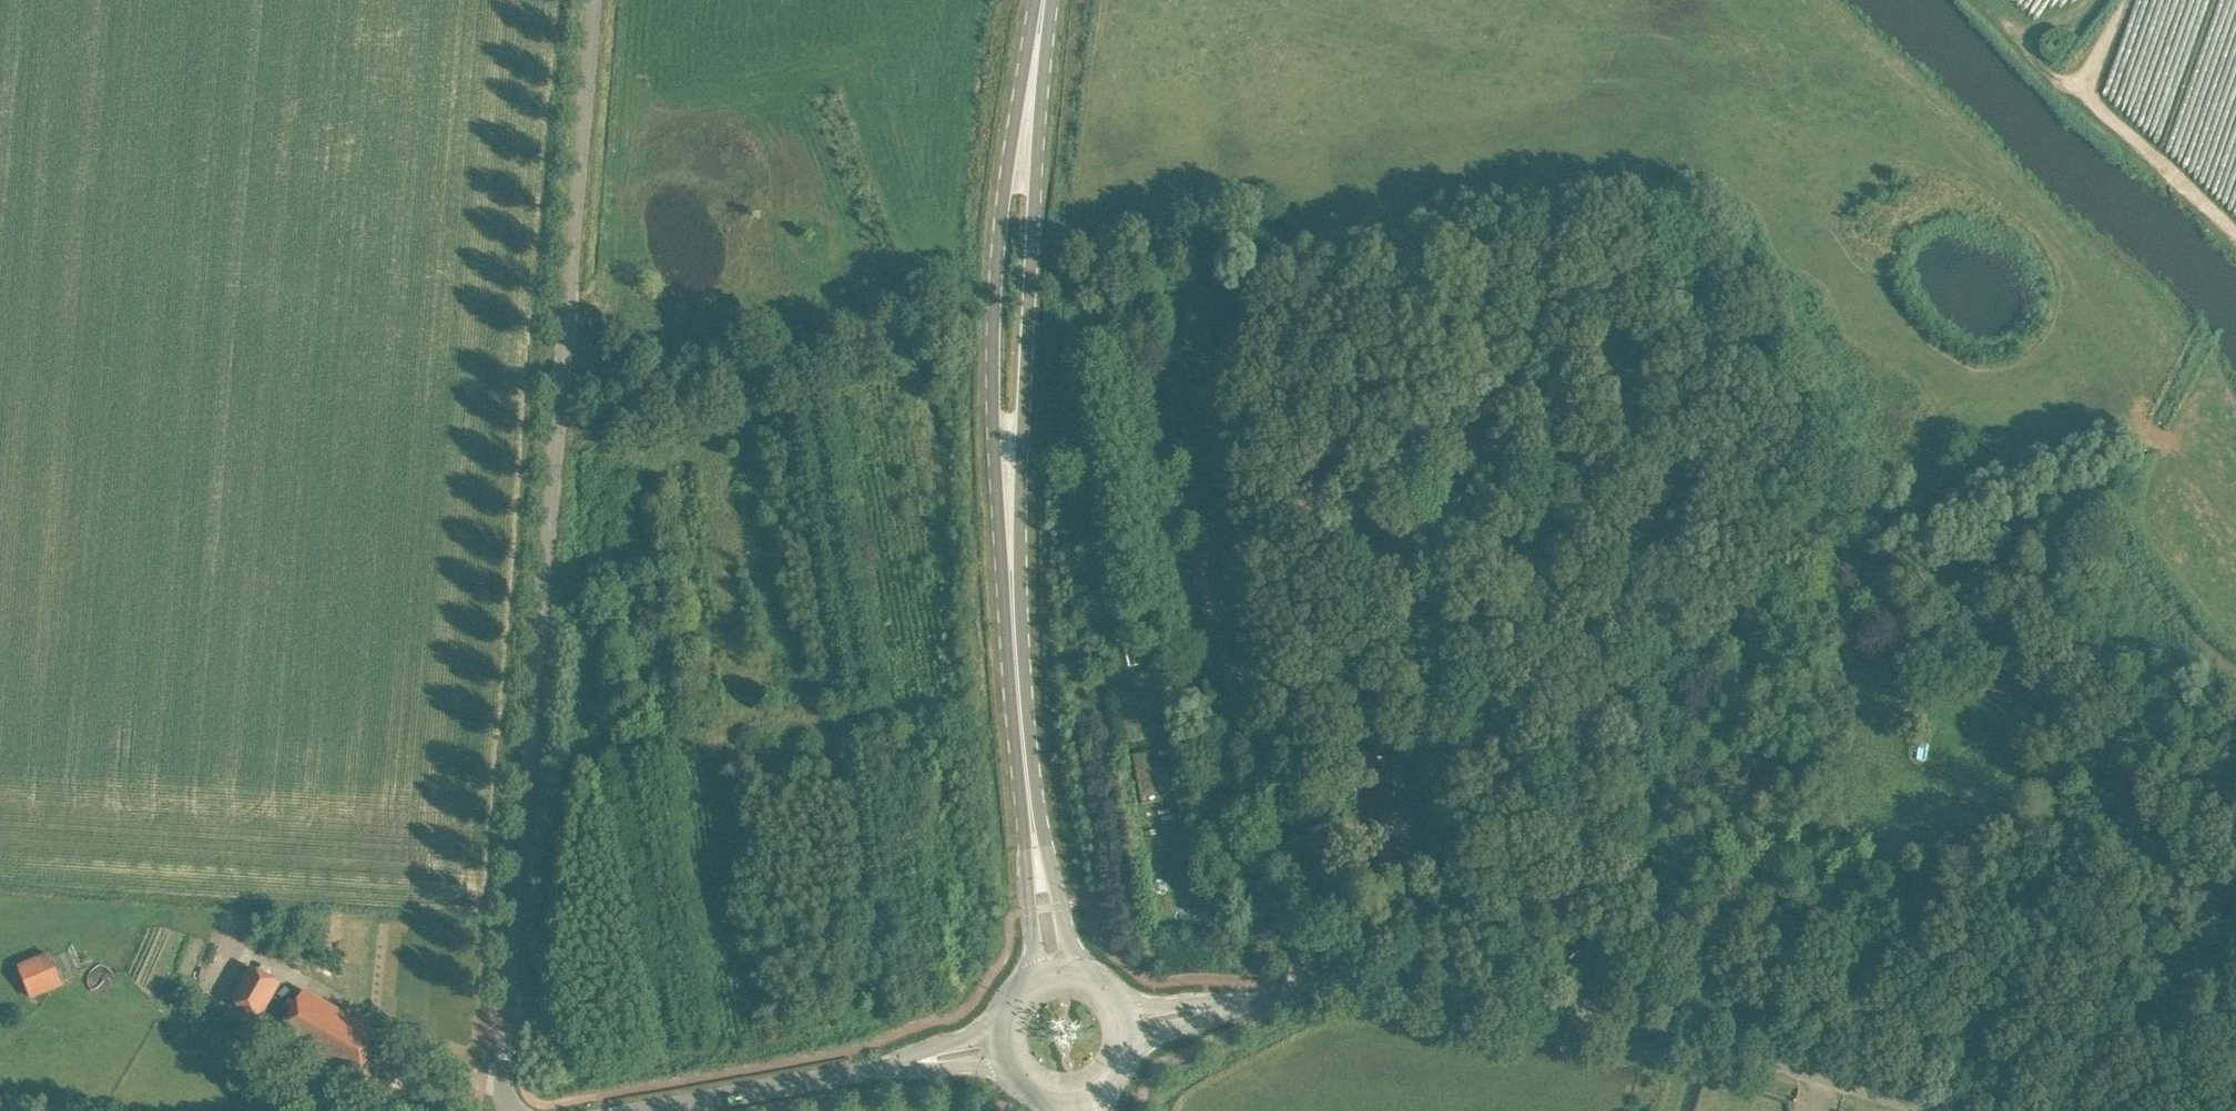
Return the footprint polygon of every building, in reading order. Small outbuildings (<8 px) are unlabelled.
[(19,966),(32,997),(62,984),(50,954),(19,966)] [(278,1035),(365,1085),(391,1041),(303,991),(291,1013),(269,1001),(279,984),(252,968),(243,984),(241,982),(239,986),(241,987),(233,1002),(282,1030),(278,1035)]
